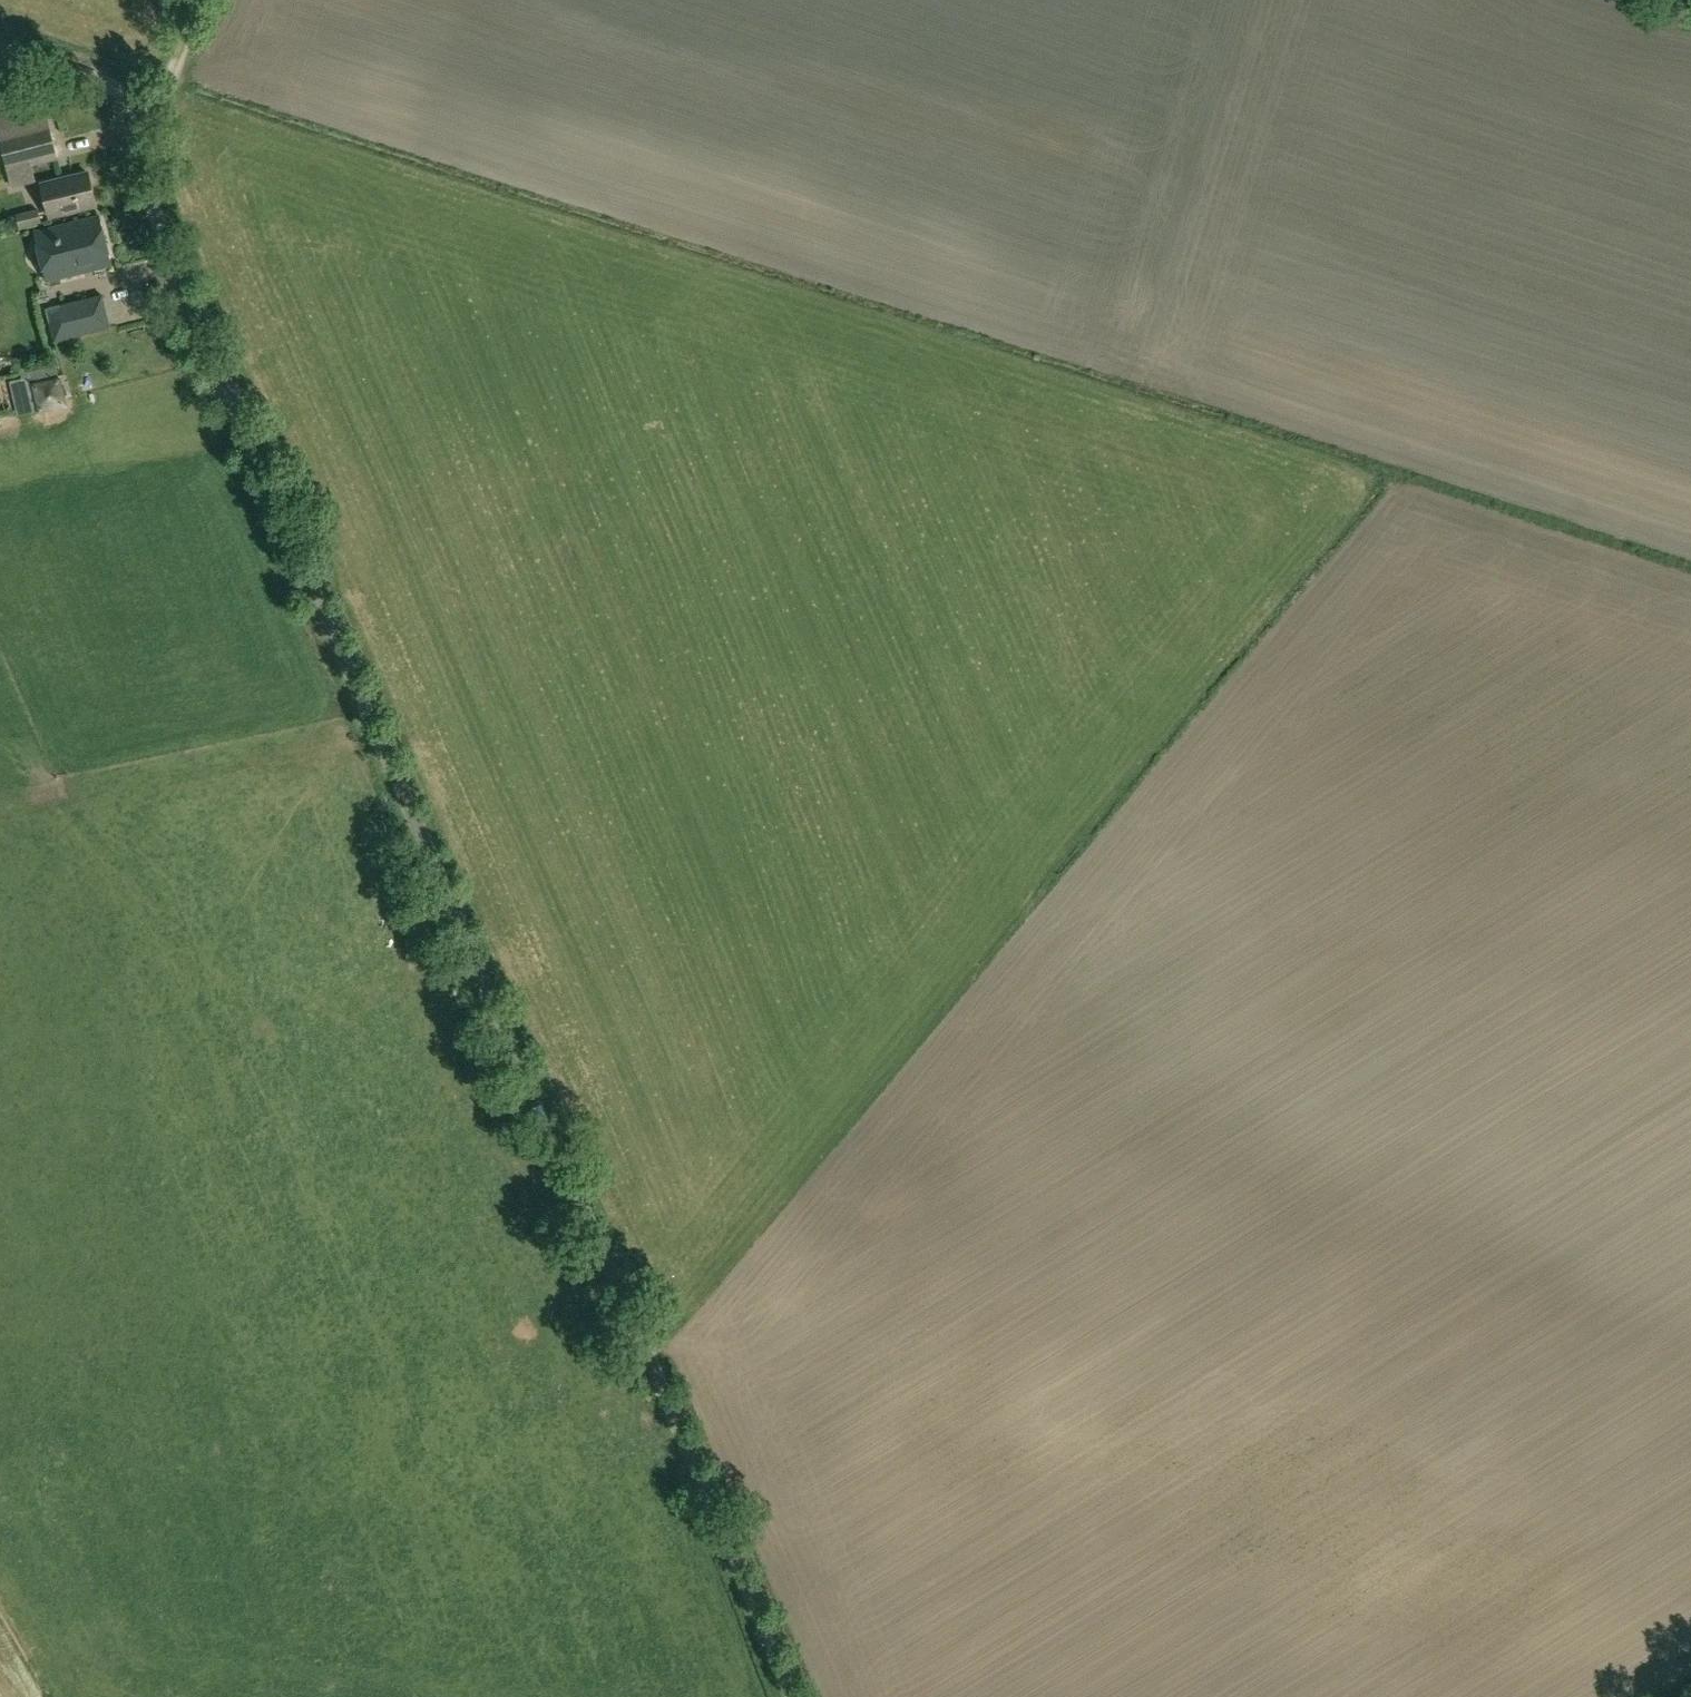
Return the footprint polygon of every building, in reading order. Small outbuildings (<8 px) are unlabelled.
[(47,108),(46,103),(0,115),(0,136),(8,172),(59,159),(47,108)] [(97,206),(90,173),(43,184),(50,216),(97,206)] [(113,267),(101,217),(36,232),(48,282),(113,267)] [(104,296),(62,304),(66,320),(50,324),(55,341),(82,335),(111,328),(104,296)] [(62,404),(52,363),(33,368),(42,408),(62,404)] [(20,382),(26,408),(37,406),(31,380),(20,382)]
